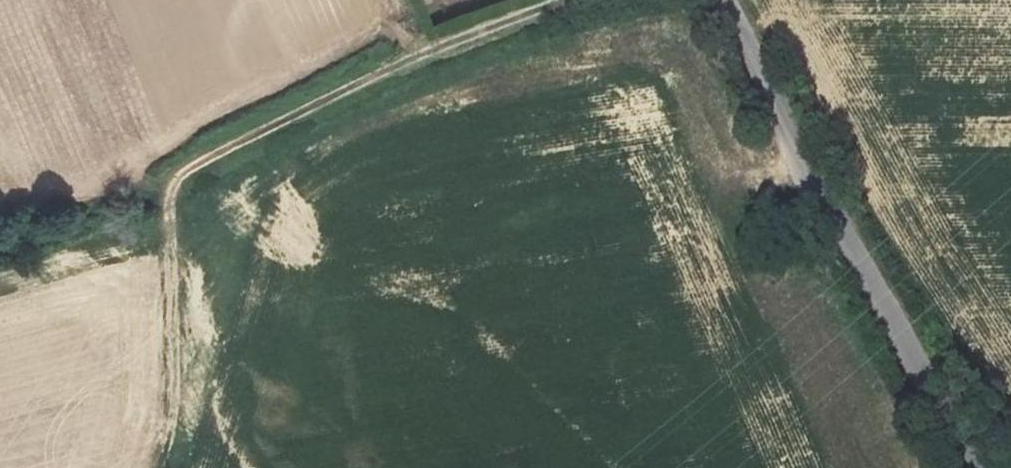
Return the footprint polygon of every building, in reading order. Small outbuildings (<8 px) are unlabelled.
[(770,224),(763,210),(751,215),(758,230),(770,224)]
